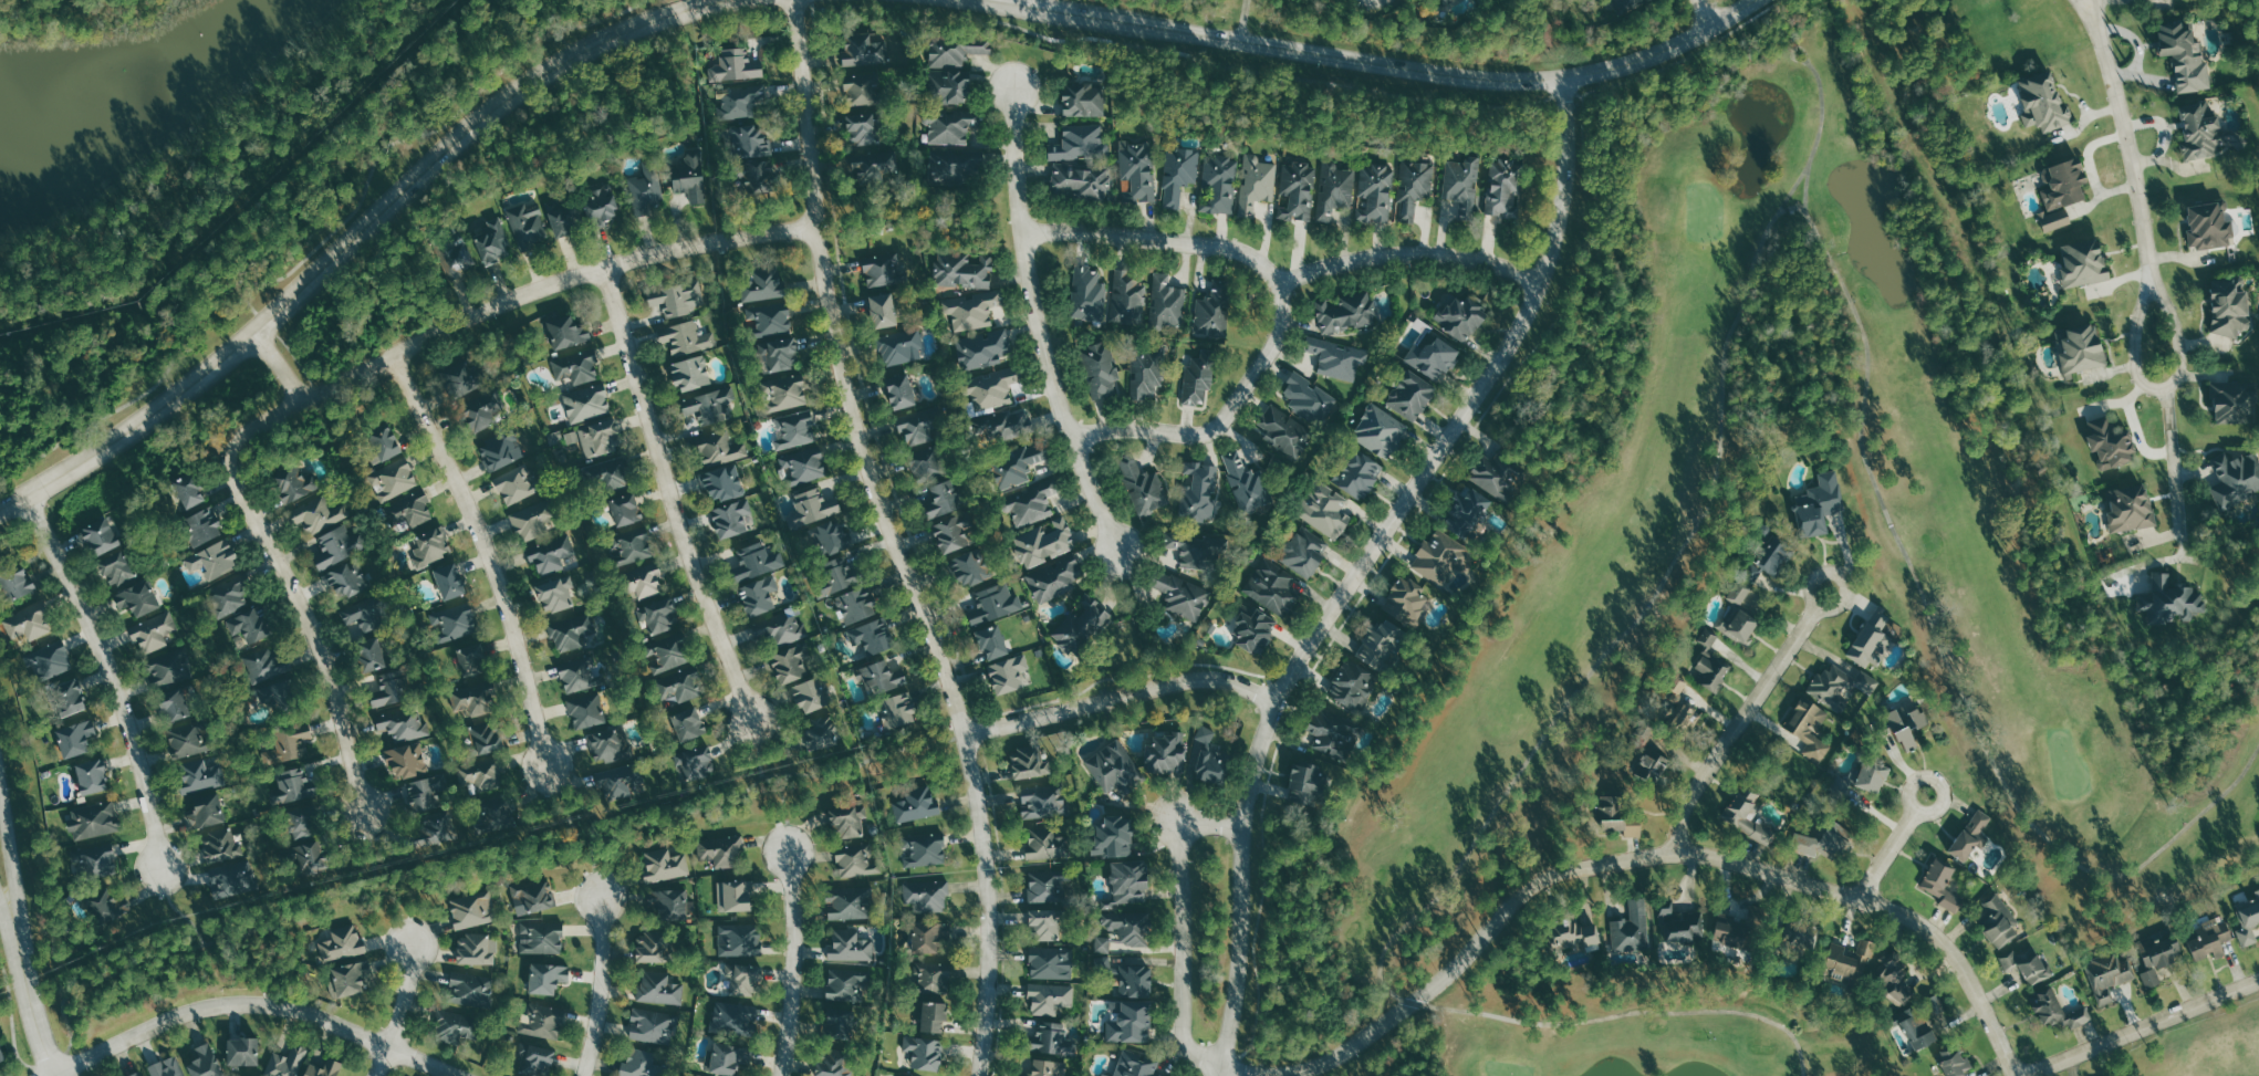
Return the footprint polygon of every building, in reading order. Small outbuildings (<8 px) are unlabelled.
[(1621,16),(1654,0),(1613,0),(1621,16)] [(2178,94),(2211,89),(2206,54),(2202,55),(2200,42),(2194,43),(2193,30),(2183,32),(2182,24),(2155,28),(2159,57),(2173,55),(2178,94)] [(887,42),(870,42),(870,33),(845,34),(845,50),(841,50),(842,65),(888,64),(887,42)] [(992,38),(930,39),(930,102),(968,102),(968,54),(992,54),(992,38)] [(764,78),(763,62),(749,63),(748,47),(720,49),(720,65),(709,66),(710,81),(764,78)] [(2015,83),(2024,114),(2021,115),(2025,128),(2039,124),(2042,133),(2074,123),(2069,105),(2063,107),(2052,72),(2015,83)] [(1104,116),(1105,88),(1093,88),(1093,84),(1062,84),(1062,116),(1104,116)] [(720,120),(767,115),(764,87),(721,92),(722,107),(718,107),(720,120)] [(2179,106),(2185,142),(2181,143),(2184,160),(2229,153),(2227,141),(2221,143),(2214,100),(2179,106)] [(929,144),(968,145),(968,125),(974,125),(975,112),(925,111),(925,125),(929,125),(929,144)] [(847,145),(875,143),(874,114),(846,116),(847,145)] [(1049,160),(1106,157),(1104,124),(1063,126),(1064,145),(1048,145),(1049,160)] [(773,190),(770,159),(769,146),(764,146),(762,126),(732,128),(737,193),(773,190)] [(1156,200),(1155,174),(1150,174),(1149,142),(1120,143),(1121,180),(1132,179),(1133,200),(1156,200)] [(1167,149),(1164,208),(1181,209),(1182,185),(1198,186),(1200,150),(1167,149)] [(981,151),(933,150),(933,181),(980,182),(981,151)] [(1276,164),(1259,163),(1260,154),(1245,153),(1242,217),(1255,218),(1255,200),(1275,201),(1276,164)] [(690,203),(706,202),(702,154),(685,155),(685,162),(672,164),(674,192),(689,190),(690,203)] [(1232,215),(1239,159),(1207,155),(1200,211),(1232,215)] [(1447,160),(1443,200),(1462,202),(1461,214),(1476,215),(1481,157),(1466,155),(1466,162),(1447,160)] [(2044,233),(2071,225),(2066,206),(2086,200),(2081,185),(2087,183),(2079,158),(2048,168),(2054,187),(2041,190),(2047,211),(2038,214),(2044,233)] [(1488,216),(1510,217),(1510,207),(1519,207),(1521,161),(1491,160),(1488,216)] [(1318,222),(1332,223),(1333,207),(1353,209),(1355,170),(1337,169),(1338,163),(1322,162),(1318,222)] [(1432,199),(1435,164),(1402,162),(1397,221),(1415,222),(1417,198),(1432,199)] [(665,206),(657,163),(644,166),(646,175),(629,178),(635,211),(665,206)] [(1283,163),(1281,195),(1290,195),(1289,207),(1279,206),(1278,219),(1312,221),(1316,165),(1283,163)] [(1051,189),(1079,193),(1078,196),(1107,200),(1111,173),(1054,165),(1051,189)] [(1389,224),(1395,168),(1371,166),(1371,170),(1362,169),(1359,197),(1369,198),(1368,209),(1359,208),(1358,221),(1389,224)] [(607,225),(604,218),(620,214),(612,185),(584,192),(594,229),(607,225)] [(581,227),(570,195),(544,204),(556,236),(581,227)] [(2233,245),(2231,222),(2227,223),(2225,202),(2186,206),(2191,250),(2233,245)] [(549,241),(538,204),(527,207),(526,203),(507,208),(519,249),(549,241)] [(471,234),(486,266),(514,253),(499,221),(471,234)] [(433,246),(450,280),(478,266),(460,232),(433,246)] [(2061,246),(2065,268),(2060,269),(2065,290),(2108,281),(2099,239),(2061,246)] [(991,289),(992,254),(980,254),(980,263),(969,263),(969,252),(936,251),(935,284),(963,285),(963,288),(991,289)] [(867,288),(896,284),(891,253),(862,258),(867,288)] [(1107,282),(1100,282),(1101,268),(1075,266),(1071,316),(1104,319),(1107,282)] [(753,269),(754,279),(741,280),(742,300),(782,298),(780,267),(753,269)] [(1145,323),(1143,270),(1113,271),(1115,324),(1145,323)] [(1186,287),(1169,286),(1170,272),(1154,271),(1152,326),(1184,328),(1186,287)] [(2214,337),(2238,335),(2237,331),(2250,330),(2246,276),(2210,279),(2214,337)] [(666,317),(700,310),(697,300),(705,299),(700,279),(646,291),(649,306),(663,303),(666,317)] [(1196,297),(1195,335),(1226,337),(1228,289),(1212,289),(1211,298),(1196,297)] [(954,331),(993,325),(990,307),(1002,305),(1000,290),(942,299),(945,317),(952,316),(954,331)] [(1340,296),(1341,305),(1329,307),(1328,298),(1316,300),(1322,334),(1350,329),(1350,327),(1377,322),(1372,291),(1340,296)] [(869,295),(872,328),(897,325),(893,292),(869,295)] [(1435,322),(1467,343),(1487,311),(1479,306),(1483,301),(1470,293),(1465,302),(1452,294),(1435,322)] [(747,306),(749,336),(791,332),(788,302),(747,306)] [(553,349),(591,339),(586,323),(576,325),(572,313),(545,320),(553,349)] [(674,357),(717,346),(714,331),(699,334),(696,320),(657,330),(661,344),(670,341),(674,357)] [(2066,330),(2068,338),(2061,340),(2064,353),(2059,354),(2063,375),(2105,366),(2096,323),(2066,330)] [(881,366),(924,358),(919,328),(876,336),(881,366)] [(1012,353),(1007,328),(955,339),(962,371),(1002,362),(1000,355),(1012,353)] [(768,374),(800,366),(792,330),(759,338),(768,374)] [(1462,351),(1434,334),(1425,349),(1415,342),(1404,360),(1438,381),(1444,371),(1448,373),(1462,351)] [(1304,350),(1321,354),(1317,373),(1356,381),(1358,370),(1364,372),(1369,350),(1308,337),(1304,350)] [(1093,400),(1116,392),(1112,381),(1119,378),(1108,342),(1078,351),(1093,400)] [(575,386),(599,378),(595,365),(604,362),(599,345),(550,359),(557,380),(572,375),(575,386)] [(1132,350),(1133,399),(1156,399),(1156,385),(1158,385),(1158,349),(1132,350)] [(1205,405),(1206,389),(1212,389),(1214,350),(1194,349),(1193,365),(1185,365),(1183,403),(1205,405)] [(670,362),(677,392),(712,384),(705,354),(670,362)] [(442,369),(453,398),(478,388),(467,359),(442,369)] [(1013,404),(1009,385),(1021,382),(1018,367),(964,378),(967,395),(972,395),(975,411),(1013,404)] [(1438,390),(1409,368),(1384,400),(1413,422),(1438,390)] [(907,371),(883,379),(892,411),(917,404),(907,371)] [(1339,399),(1296,371),(1282,392),(1292,399),(1290,402),(1323,423),(1339,399)] [(768,412),(809,404),(802,373),(762,381),(768,412)] [(611,412),(603,382),(562,393),(570,423),(611,412)] [(2208,384),(2208,405),(2216,405),(2216,425),(2254,423),(2252,382),(2208,384)] [(699,411),(702,425),(723,420),(721,412),(736,409),(731,387),(680,399),(683,415),(699,411)] [(492,413),(504,407),(498,392),(461,407),(473,433),(496,423),(492,413)] [(1388,460),(1409,425),(1372,402),(1351,437),(1388,460)] [(1267,430),(1262,439),(1296,461),(1309,442),(1300,436),(1306,426),(1271,403),(1257,424),(1267,430)] [(1033,433),(1027,409),(981,421),(988,445),(1033,433)] [(779,449),(817,441),(811,411),(773,419),(779,449)] [(586,458),(622,449),(615,418),(565,431),(568,444),(582,441),(586,458)] [(907,446),(935,441),(931,418),(919,420),(918,418),(897,422),(899,434),(905,433),(907,446)] [(2129,429),(2114,433),(2110,418),(2083,425),(2091,453),(2096,452),(2101,471),(2137,462),(2129,429)] [(402,451),(387,421),(362,433),(377,464),(402,451)] [(526,455),(513,429),(477,445),(489,472),(526,455)] [(748,455),(745,441),(732,444),(728,430),(695,437),(702,466),(748,455)] [(998,491),(1032,480),(1027,465),(1047,459),(1042,442),(987,460),(998,491)] [(791,486),(828,476),(820,445),(778,456),(782,469),(787,468),(791,486)] [(2258,492),(2258,463),(2253,465),(2245,445),(2212,458),(2221,483),(2212,486),(2220,507),(2258,492)] [(1385,469),(1356,448),(1332,481),(1360,502),(1385,469)] [(1222,456),(1243,514),(1266,505),(1263,497),(1274,493),(1264,466),(1247,473),(1238,450),(1222,456)] [(1468,477),(1503,500),(1521,474),(1486,450),(1468,477)] [(943,451),(909,460),(916,484),(950,474),(943,451)] [(1139,516),(1171,501),(1157,470),(1143,476),(1133,455),(1116,463),(1139,516)] [(375,490),(382,503),(420,484),(405,456),(368,475),(375,490)] [(621,468),(620,460),(598,462),(599,490),(631,488),(630,468),(621,468)] [(1218,464),(1188,461),(1183,518),(1210,520),(1214,479),(1216,479),(1218,464)] [(286,504),(319,486),(313,474),(305,478),(296,462),(271,475),(286,504)] [(709,502),(745,494),(737,463),(702,472),(709,502)] [(530,476),(531,475),(526,464),(494,477),(507,507),(538,494),(530,476)] [(171,481),(186,509),(206,498),(191,470),(171,481)] [(1829,533),(1826,514),(1845,511),(1838,470),(1818,473),(1821,489),(1793,494),(1800,538),(1829,533)] [(934,502),(925,504),(928,517),(962,509),(954,479),(929,485),(934,502)] [(1018,528),(1054,514),(1048,497),(1061,492),(1057,481),(1001,502),(1006,514),(1012,511),(1018,528)] [(1349,497),(1317,481),(1299,518),(1340,538),(1351,515),(1342,511),(1349,497)] [(2110,533),(2155,525),(2148,483),(2114,488),(2115,497),(2109,498),(2111,510),(2107,511),(2110,533)] [(841,512),(837,497),(825,501),(820,485),(790,495),(800,525),(841,512)] [(1447,520),(1461,529),(1459,531),(1470,538),(1494,502),(1469,486),(1447,520)] [(412,528),(436,516),(421,488),(382,509),(392,527),(407,518),(412,528)] [(618,528),(643,519),(634,492),(609,500),(618,528)] [(290,511),(296,525),(303,521),(310,535),(350,515),(344,503),(330,510),(323,495),(290,511)] [(747,530),(743,516),(753,513),(748,498),(734,503),(733,499),(710,507),(720,539),(747,530)] [(510,514),(521,543),(546,534),(542,525),(553,522),(545,501),(510,514)] [(194,548),(223,531),(208,505),(179,521),(194,548)] [(119,544),(103,509),(77,521),(93,556),(119,544)] [(945,554),(971,543),(956,510),(931,521),(945,554)] [(841,515),(811,528),(823,558),(853,545),(841,515)] [(1012,537),(1025,570),(1046,562),(1045,559),(1078,547),(1066,517),(1012,537)] [(317,537),(327,558),(316,563),(319,570),(365,547),(358,534),(352,537),(345,523),(317,537)] [(1331,543),(1301,524),(1278,559),(1308,579),(1331,543)] [(418,566),(452,555),(442,526),(413,535),(417,548),(412,549),(418,566)] [(654,555),(644,528),(613,539),(623,565),(654,555)] [(1426,539),(1410,566),(1442,585),(1454,565),(1466,572),(1478,552),(1437,528),(1429,541),(1426,539)] [(1174,534),(1165,533),(1165,547),(1174,547),(1174,534)] [(561,557),(575,553),(570,534),(529,547),(538,576),(564,568),(561,557)] [(1747,571),(1758,576),(1762,568),(1779,576),(1793,547),(1765,534),(1747,571)] [(236,569),(232,560),(236,558),(228,538),(183,556),(190,572),(202,567),(208,580),(236,569)] [(738,549),(742,559),(738,560),(742,571),(734,574),(737,582),(786,564),(781,550),(768,555),(762,540),(738,549)] [(97,559),(108,587),(135,577),(124,549),(97,559)] [(988,578),(976,549),(950,559),(961,588),(988,578)] [(815,587),(819,597),(854,584),(844,555),(819,564),(827,583),(815,587)] [(1026,575),(1038,604),(1077,588),(1074,579),(1084,575),(1076,555),(1026,575)] [(1242,592),(1280,615),(1303,578),(1264,555),(1242,592)] [(369,586),(357,559),(326,572),(338,599),(369,586)] [(640,599),(661,592),(656,577),(662,575),(658,561),(631,570),(634,579),(623,583),(626,594),(637,591),(640,599)] [(465,595),(458,562),(434,567),(442,600),(465,595)] [(6,601),(35,590),(25,563),(0,572),(0,583),(6,601)] [(1173,612),(1200,621),(1211,589),(1151,568),(1145,586),(1140,585),(1135,598),(1147,603),(1151,591),(1177,600),(1173,612)] [(2153,595),(2142,595),(2142,622),(2194,621),(2194,612),(2204,612),(2204,585),(2171,585),(2171,572),(2153,572),(2153,595)] [(535,588),(547,615),(575,604),(569,589),(576,586),(570,573),(535,588)] [(1403,573),(1384,597),(1415,621),(1434,597),(1403,573)] [(769,593),(779,589),(773,574),(737,588),(749,618),(775,607),(769,593)] [(160,607),(148,578),(112,594),(119,610),(130,606),(135,618),(160,607)] [(208,597),(218,619),(251,603),(240,581),(208,597)] [(1751,589),(1736,581),(1728,598),(1743,605),(1751,589)] [(1024,610),(1019,594),(1012,596),(1008,582),(975,591),(980,609),(968,612),(972,624),(1024,610)] [(835,597),(847,625),(877,612),(865,584),(835,597)] [(647,619),(652,635),(680,626),(670,596),(636,607),(641,621),(647,619)] [(1111,607),(1084,596),(1073,623),(1058,617),(1049,639),(1078,651),(1083,638),(1096,643),(1111,607)] [(340,611),(352,638),(380,625),(368,598),(340,611)] [(437,642),(480,633),(473,599),(427,610),(432,630),(435,630),(437,642)] [(55,629),(40,601),(3,620),(13,640),(26,632),(31,641),(55,629)] [(1757,617),(1741,612),(1743,606),(1731,602),(1720,633),(1748,642),(1757,617)] [(1846,655),(1867,668),(1870,662),(1877,666),(1894,638),(1882,630),(1892,613),(1878,604),(1846,655)] [(237,642),(246,638),(249,644),(272,633),(259,605),(226,620),(237,642)] [(1252,615),(1241,610),(1232,631),(1239,635),(1236,644),(1261,655),(1277,619),(1255,609),(1252,615)] [(141,655),(174,643),(170,634),(178,631),(170,611),(130,627),(141,655)] [(584,646),(581,636),(596,632),(591,611),(548,623),(556,653),(584,646)] [(806,635),(798,613),(786,617),(785,615),(754,627),(761,644),(773,639),(776,647),(806,635)] [(863,640),(869,655),(893,645),(882,616),(848,630),(854,644),(863,640)] [(1408,633),(1385,617),(1376,631),(1372,628),(1355,654),(1381,672),(1408,633)] [(1007,654),(1000,624),(976,630),(984,660),(1007,654)] [(1699,687),(1724,687),(1725,658),(1713,658),(1714,635),(1700,634),(1699,687)] [(644,647),(648,660),(649,660),(654,675),(689,662),(680,635),(644,647)] [(354,643),(362,673),(387,665),(378,636),(354,643)] [(73,669),(63,640),(32,651),(41,680),(73,669)] [(242,656),(255,685),(289,669),(276,641),(242,656)] [(456,648),(463,679),(485,675),(478,643),(456,648)] [(810,674),(800,644),(770,654),(780,684),(810,674)] [(181,652),(144,667),(153,690),(190,676),(181,652)] [(995,695),(1025,687),(1020,671),(1029,669),(1025,654),(987,664),(995,695)] [(595,686),(587,658),(558,666),(567,694),(595,686)] [(1332,682),(1334,683),(1328,694),(1362,712),(1381,677),(1345,658),(1332,682)] [(903,667),(890,671),(886,659),(860,666),(869,695),(908,684),(903,667)] [(1808,692),(1830,707),(1833,704),(1835,706),(1851,683),(1870,697),(1881,682),(1862,669),(1856,678),(1829,660),(1808,692)] [(660,701),(669,698),(671,706),(700,697),(692,670),(654,681),(660,701)] [(1678,700),(1689,681),(1674,672),(1665,686),(1674,692),(1671,696),(1678,700)] [(254,687),(262,705),(292,691),(284,674),(254,687)] [(381,688),(369,692),(373,708),(411,696),(404,674),(379,681),(381,688)] [(60,718),(86,708),(74,677),(48,686),(60,718)] [(791,687),(802,715),(825,706),(813,678),(791,687)] [(467,718),(489,712),(481,680),(448,689),(454,711),(464,708),(467,718)] [(157,701),(166,723),(193,712),(183,689),(157,701)] [(599,691),(567,699),(575,730),(607,722),(599,691)] [(886,729),(917,721),(909,691),(883,698),(887,715),(882,716),(886,729)] [(1829,713),(1803,696),(1784,727),(1809,742),(1803,752),(1821,764),(1834,743),(1817,732),(1829,713)] [(1930,723),(1924,710),(1920,712),(1914,699),(1874,718),(1883,737),(1893,732),(1904,755),(1920,747),(1912,731),(1930,723)] [(379,733),(390,729),(395,744),(429,733),(422,711),(408,715),(404,702),(372,712),(379,733)] [(679,741),(705,734),(697,705),(671,712),(679,741)] [(1311,750),(1344,761),(1357,726),(1314,710),(1306,731),(1317,735),(1311,750)] [(831,715),(802,722),(809,751),(838,744),(831,715)] [(54,730),(64,759),(89,750),(84,738),(97,733),(91,717),(54,730)] [(467,727),(475,756),(501,748),(492,719),(467,727)] [(164,731),(174,760),(207,750),(197,720),(164,731)] [(276,749),(262,752),(265,765),(308,755),(305,740),(313,738),(309,720),(271,729),(276,749)] [(1215,730),(1200,725),(1194,746),(1201,748),(1193,777),(1223,785),(1230,760),(1208,754),(1215,730)] [(588,735),(594,760),(604,758),(606,763),(634,756),(630,739),(623,741),(620,727),(588,735)] [(1184,769),(1185,732),(1165,731),(1165,736),(1148,736),(1147,768),(1184,769)] [(1116,786),(1122,794),(1146,779),(1118,738),(1084,761),(1106,793),(1116,786)] [(384,750),(392,780),(428,771),(420,741),(384,750)] [(717,773),(707,742),(680,751),(690,781),(717,773)] [(1010,750),(1013,778),(1046,774),(1043,746),(1010,750)] [(1661,781),(1667,754),(1640,747),(1634,774),(1661,781)] [(184,793),(223,784),(219,766),(208,768),(205,752),(176,759),(184,793)] [(105,757),(77,758),(78,792),(106,791),(105,757)] [(1890,767),(1866,757),(1855,785),(1880,794),(1890,767)] [(477,793),(488,791),(486,781),(500,778),(497,759),(456,766),(459,786),(476,783),(477,793)] [(1320,768),(1295,761),(1285,798),(1317,806),(1325,774),(1318,772),(1320,768)] [(277,772),(281,790),(273,792),(276,805),(314,797),(306,765),(277,772)] [(598,775),(606,801),(640,791),(632,765),(598,775)] [(406,783),(414,812),(440,805),(437,795),(448,793),(443,773),(406,783)] [(1754,818),(1762,805),(1756,801),(1761,794),(1743,782),(1722,817),(1768,846),(1776,832),(1754,818)] [(893,802),(897,822),(938,814),(932,785),(899,791),(901,801),(893,802)] [(1020,787),(1022,806),(1023,819),(1067,816),(1066,798),(1054,799),(1053,785),(1020,787)] [(214,791),(191,802),(195,811),(186,815),(193,832),(226,816),(214,791)] [(1624,830),(1625,836),(1642,836),(1641,817),(1622,818),(1621,795),(1601,795),(1601,805),(1598,805),(1598,830),(1624,830)] [(65,826),(69,843),(120,830),(112,799),(71,810),(74,824),(65,826)] [(866,837),(864,805),(829,806),(831,838),(866,837)] [(1993,817),(1979,807),(1948,852),(1965,863),(1977,844),(1982,848),(1987,841),(1980,836),(1993,817)] [(310,811),(286,817),(293,846),(290,847),(297,877),(325,870),(310,811)] [(462,843),(452,814),(418,825),(422,836),(415,839),(421,857),(462,843)] [(1132,855),(1131,816),(1104,817),(1104,824),(1092,825),(1093,856),(1132,855)] [(1824,840),(1795,832),(1790,849),(1817,856),(1818,850),(1845,857),(1852,828),(1829,822),(1824,840)] [(206,864),(244,853),(241,843),(236,845),(231,826),(199,835),(206,864)] [(1026,860),(1070,857),(1068,835),(1055,837),(1054,826),(1029,828),(1030,844),(1025,845),(1026,860)] [(944,833),(901,835),(902,852),(904,852),(905,866),(945,864),(944,833)] [(715,867),(743,866),(742,836),(698,838),(699,859),(714,859),(715,867)] [(80,881),(117,871),(109,841),(72,851),(80,881)] [(883,874),(882,862),(872,863),(871,843),(837,845),(839,876),(883,874)] [(690,875),(686,853),(671,856),(669,847),(643,852),(647,870),(643,870),(645,883),(690,875)] [(207,864),(214,901),(256,892),(249,855),(207,864)] [(1956,913),(1964,897),(1946,889),(1956,866),(1934,856),(1920,887),(1943,897),(1940,905),(1956,913)] [(1111,861),(1112,903),(1146,901),(1144,860),(1111,861)] [(1028,871),(1029,903),(1065,902),(1065,871),(1028,871)] [(517,914),(555,907),(549,876),(511,883),(517,914)] [(751,910),(750,880),(717,881),(718,911),(751,910)] [(950,881),(903,882),(904,903),(917,903),(917,912),(946,912),(946,895),(950,895),(950,881)] [(828,921),(871,919),(869,886),(827,888),(828,921)] [(131,915),(125,894),(114,897),(111,887),(87,894),(97,926),(131,915)] [(695,911),(694,901),(688,901),(687,889),(653,891),(655,922),(687,919),(686,912),(695,911)] [(1995,949),(2020,936),(2014,925),(2016,924),(1997,889),(1977,899),(1984,913),(1978,916),(1995,949)] [(2258,942),(2254,927),(2258,926),(2258,890),(2249,893),(2253,905),(2238,910),(2244,928),(2237,930),(2243,948),(2258,942)] [(450,898),(455,929),(496,922),(491,891),(450,898)] [(1611,920),(1613,951),(1649,949),(1646,897),(1630,898),(1631,919),(1611,920)] [(1121,913),(1120,900),(1103,901),(1103,913),(1101,913),(1102,930),(1119,929),(1120,946),(1150,945),(1149,912),(1121,913)] [(1703,913),(1674,914),(1674,901),(1662,901),(1663,949),(1687,948),(1688,958),(1696,957),(1696,942),(1703,942),(1703,913)] [(1030,910),(1031,941),(1060,940),(1059,909),(1030,910)] [(1598,924),(1580,925),(1580,917),(1547,920),(1549,954),(1563,954),(1563,951),(1600,949),(1598,924)] [(1715,945),(1749,946),(1750,920),(1716,918),(1715,945)] [(520,952),(562,954),(563,922),(521,920),(520,952)] [(2223,942),(2233,939),(2229,922),(2219,924),(2218,920),(2195,925),(2198,937),(2188,939),(2193,959),(2215,954),(2216,958),(2226,956),(2223,942)] [(912,952),(939,952),(939,938),(951,938),(951,923),(912,922),(912,952)] [(367,952),(364,937),(359,938),(355,923),(331,929),(333,938),(319,941),(324,962),(367,952)] [(719,956),(761,955),(760,924),(718,925),(719,956)] [(1782,953),(1815,953),(1815,925),(1783,925),(1782,953)] [(873,939),(859,939),(858,928),(833,929),(834,946),(827,946),(827,961),(874,959),(873,939)] [(2163,983),(2157,968),(2184,958),(2174,928),(2139,939),(2149,970),(2142,973),(2147,989),(2163,983)] [(664,962),(665,931),(645,931),(644,936),(636,936),(635,961),(664,962)] [(457,935),(457,964),(496,964),(497,935),(457,935)] [(1095,952),(1110,953),(1111,937),(1096,936),(1095,952)] [(1832,941),(1823,971),(1864,982),(1875,942),(1861,939),(1856,958),(1844,955),(1847,945),(1832,941)] [(2029,986),(2055,976),(2049,963),(2043,965),(2033,941),(1999,955),(2005,969),(2020,963),(2029,986)] [(1071,948),(1031,947),(1030,978),(1072,979),(1072,965),(1070,965),(1071,948)] [(1874,970),(1893,1008),(1920,995),(1897,949),(1877,959),(1881,967),(1874,970)] [(2100,1006),(2115,1001),(2110,988),(2136,979),(2128,958),(2120,961),(2116,951),(2084,963),(2100,1006)] [(333,981),(329,981),(331,997),(363,993),(361,977),(371,976),(369,961),(331,966),(333,981)] [(915,962),(915,974),(917,974),(917,992),(948,993),(949,962),(915,962)] [(569,982),(569,965),(530,963),(529,993),(556,994),(556,981),(569,982)] [(760,995),(761,965),(733,965),(733,994),(760,995)] [(1151,996),(1151,965),(1120,965),(1119,996),(1151,996)] [(828,1001),(862,1000),(861,967),(827,968),(828,1001)] [(669,972),(641,970),(640,1002),(683,1004),(684,983),(669,983),(669,972)] [(450,973),(448,1002),(491,1004),(493,976),(450,973)] [(1073,1007),(1074,984),(1031,983),(1029,1014),(1057,1015),(1058,1006),(1073,1007)] [(2093,1019),(2086,1004),(2064,1014),(2053,987),(2031,997),(2043,1027),(2059,1020),(2064,1032),(2093,1019)] [(1938,994),(1923,1000),(1932,1019),(1946,1013),(1938,994)] [(921,1031),(942,1032),(943,1020),(947,1021),(948,1003),(922,1001),(921,1031)] [(1107,1041),(1149,1042),(1150,1002),(1111,1001),(1111,1021),(1107,1021),(1107,1041)] [(558,1041),(565,1010),(531,1002),(528,1015),(522,1013),(517,1031),(558,1041)] [(755,1002),(714,1003),(715,1033),(756,1032),(755,1002)] [(629,1038),(672,1045),(677,1015),(633,1007),(631,1020),(632,1021),(629,1038)] [(459,1035),(473,1039),(478,1019),(438,1008),(433,1025),(439,1026),(436,1038),(456,1044),(459,1035)] [(1925,1013),(1902,1022),(1914,1050),(1936,1041),(1925,1013)] [(826,1015),(827,1039),(857,1038),(856,1014),(826,1015)] [(1066,1023),(1037,1022),(1037,1035),(1025,1035),(1025,1052),(1077,1054),(1078,1040),(1066,1039),(1066,1023)] [(942,1039),(904,1037),(903,1051),(912,1052),(911,1069),(941,1070),(942,1039)] [(227,1065),(258,1065),(258,1038),(227,1038),(227,1065)] [(222,1075),(210,1041),(192,1048),(197,1059),(188,1063),(192,1075),(220,1075),(222,1075)] [(555,1052),(521,1041),(515,1062),(549,1072),(555,1052)] [(729,1075),(735,1075),(738,1062),(750,1064),(753,1049),(715,1041),(708,1072),(729,1075)] [(293,1043),(288,1057),(273,1051),(264,1075),(297,1075),(307,1048),(293,1043)] [(1965,1071),(1974,1067),(1968,1055),(1966,1056),(1959,1043),(1938,1054),(1949,1075),(1968,1075),(1965,1071)] [(853,1069),(845,1068),(845,1050),(821,1049),(821,1061),(816,1061),(815,1075),(852,1075),(853,1069)] [(621,1061),(619,1075),(658,1075),(661,1054),(628,1050),(627,1062),(621,1061)] [(1155,1074),(1159,1060),(1122,1050),(1115,1075),(1161,1075),(1155,1074)] [(176,1054),(147,1066),(152,1075),(186,1075),(176,1054)] [(308,1062),(303,1075),(336,1075),(340,1062),(327,1058),(324,1068),(308,1062)] [(1067,1062),(1033,1059),(1032,1074),(1019,1072),(1019,1075),(1065,1075),(1067,1062)]
